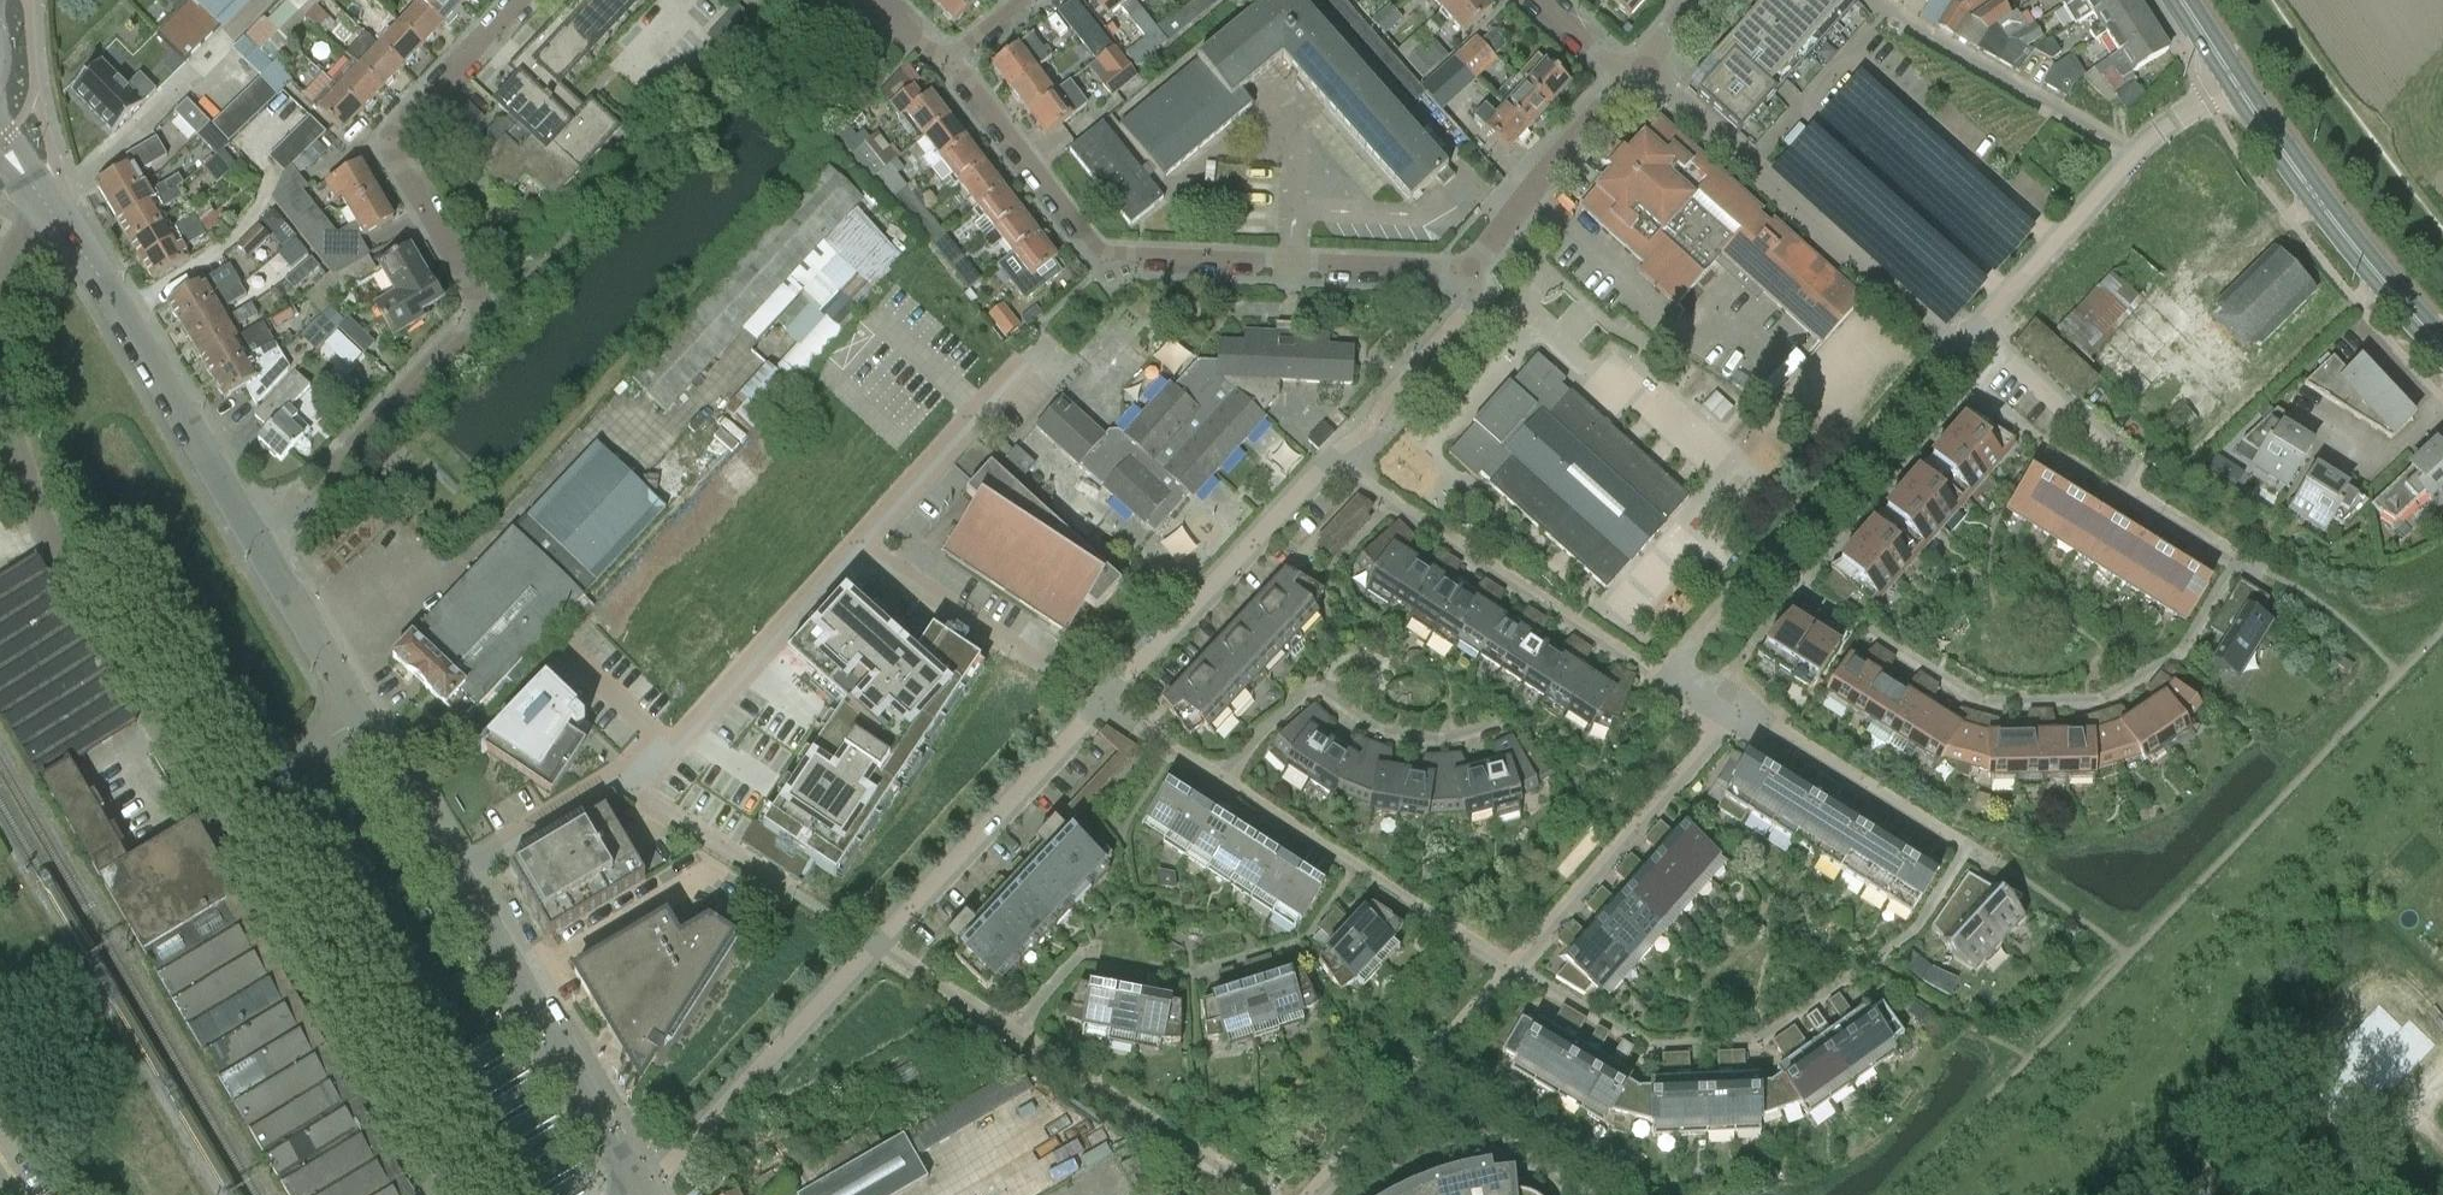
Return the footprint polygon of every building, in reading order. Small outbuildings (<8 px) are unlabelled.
[(160,32),(187,59),(220,27),(224,30),(255,0),(192,0),(160,32)] [(173,10),(176,14),(191,0),(183,0),(173,10)] [(264,18),(286,38),(307,17),(308,17),(290,0),(286,0),(287,2),(273,16),(269,13),(264,18)] [(308,17),(307,17),(319,29),(333,15),(321,3),(324,0),(290,0),(308,17)] [(421,4),(422,3),(445,25),(446,24),(450,28),(459,17),(456,14),(465,4),(460,0),(416,0),(421,4)] [(620,128),(591,101),(585,108),(560,85),(640,0),(576,0),(511,69),(520,77),(495,103),(512,119),(545,150),(551,144),(579,171),(620,128)] [(934,2),(955,23),(978,0),(936,0),(934,2)] [(1095,24),(1076,0),(1074,0),(1058,13),(1078,38),(1095,24)] [(1133,0),(1094,0),(1108,18),(1120,8),(1145,39),(1126,55),(1136,68),(1168,43),(1139,7),(1133,0)] [(1120,129),(1165,180),(1251,103),(1242,93),(1282,57),(1410,201),(1436,177),(1444,186),(1455,176),(1299,0),(1263,0),(1196,59),(1197,61),(1120,129)] [(1181,12),(1191,24),(1214,6),(1209,0),(1196,0),(1181,12)] [(1425,92),(1343,0),(1326,0),(1417,102),(1426,94),(1425,92)] [(1465,33),(1491,9),(1483,0),(1435,0),(1465,33)] [(1629,18),(1645,0),(1608,0),(1629,18)] [(1735,32),(1711,60),(1720,68),(1697,94),(1740,132),(1776,91),(1769,86),(1845,0),(1762,0),(1758,5),(1751,14),(1743,23),(1735,32)] [(1949,8),(1937,27),(1955,36),(1967,16),(1988,1),(1988,0),(1961,0),(1949,8)] [(2017,13),(2017,12),(2012,15),(2002,0),(1997,0),(1971,17),(1988,31),(1987,32),(2017,13)] [(2062,9),(2077,0),(2057,0),(2062,9)] [(2062,9),(2074,27),(2094,14),(2093,14),(2116,0),(2077,0),(2062,9)] [(2094,14),(2101,26),(2089,33),(2095,42),(2100,39),(2107,35),(2106,35),(2142,12),(2135,0),(2116,0),(2093,14),(2094,14)] [(422,3),(421,4),(402,25),(425,47),(445,25),(422,3)] [(1379,28),(1397,12),(1390,5),(1385,10),(1373,21),(1379,28)] [(737,6),(707,37),(717,47),(746,15),(737,6)] [(2017,13),(1987,32),(1978,50),(1998,61),(2007,45),(2036,27),(2035,26),(2041,22),(2031,8),(2020,17),(2017,13)] [(1403,19),(1397,12),(1379,28),(1385,35),(1403,19)] [(2106,35),(2107,35),(2109,40),(2113,46),(2118,54),(2093,68),(2094,69),(2082,78),(2082,79),(2155,32),(2142,12),(2106,35)] [(293,45),(286,38),(264,18),(233,50),(262,78),(279,96),(293,81),(279,60),(293,45)] [(1113,47),(1095,24),(1078,38),(1096,60),(1113,47)] [(425,47),(402,25),(381,46),(405,68),(425,47)] [(2043,38),(2036,27),(2007,45),(1998,61),(2019,72),(2025,62),(2034,52),(2035,51),(2028,48),(2043,38)] [(1481,42),(1494,57),(1507,46),(1494,31),(1481,42)] [(2155,32),(2082,79),(2108,105),(2117,98),(2125,110),(2144,97),(2135,85),(2137,83),(2131,75),(2168,52),(2155,32)] [(405,68),(381,46),(381,47),(366,34),(346,55),(353,62),(354,61),(385,90),(405,68)] [(1036,70),(1037,71),(1052,59),(1034,35),(992,67),(1010,90),(1036,70)] [(1494,57),(1481,42),(1478,39),(1455,58),(1472,78),(1485,67),(1488,70),(1498,61),(1494,57)] [(2052,40),(2035,51),(2034,52),(2051,60),(2061,53),(2052,40)] [(1407,43),(1399,51),(1408,61),(1407,61),(1423,79),(1449,57),(1437,44),(1426,54),(1422,49),(1416,54),(1407,43)] [(868,47),(857,58),(875,75),(886,64),(868,47)] [(1113,47),(1096,60),(1097,61),(1095,63),(1105,75),(1099,80),(1113,98),(1138,78),(1113,47)] [(2067,97),(2087,67),(2066,53),(2047,83),(2067,97)] [(354,61),(353,62),(333,83),(364,112),(385,90),(354,61)] [(113,134),(142,105),(155,91),(139,75),(125,89),(99,62),(70,91),(113,134)] [(1546,63),(1525,85),(1549,107),(1570,85),(1546,63)] [(1036,70),(1010,90),(1027,113),(1053,93),(1037,71),(1036,70)] [(364,112),(333,83),(333,84),(323,75),(303,97),(320,112),(321,111),(345,133),(364,112)] [(1442,77),(1425,92),(1426,94),(1462,135),(1476,123),(1508,152),(1529,130),(1505,108),(1495,118),(1485,108),(1476,117),(1465,105),(1466,104),(1442,77)] [(262,78),(213,126),(230,144),(279,96),(262,78)] [(1072,117),(1088,105),(1070,81),(1054,93),(1053,93),(1027,113),(1046,138),(1072,118),(1072,117)] [(1549,107),(1525,85),(1505,108),(1529,130),(1549,107)] [(925,139),(950,119),(931,94),(923,100),(913,87),(891,105),(902,119),(907,116),(925,139)] [(200,136),(212,124),(188,100),(175,113),(198,137),(200,135),(200,136)] [(890,166),(889,165),(899,158),(863,114),(839,139),(873,180),(874,179),(873,178),(890,166)] [(286,173),(318,143),(327,134),(311,118),(270,157),(286,173)] [(461,118),(450,128),(463,141),(474,130),(461,118)] [(1611,172),(1580,207),(1645,265),(1638,271),(1677,306),(1716,262),(1758,300),(1764,293),(1821,344),(1862,299),(1773,220),(1772,221),(1763,213),(1764,211),(1660,118),(1629,154),(1617,143),(1600,162),(1611,172)] [(512,119),(509,122),(499,122),(488,134),(488,143),(495,149),(479,167),(508,193),(527,173),(554,199),(579,171),(551,144),(545,150),(512,119)] [(950,119),(925,139),(934,151),(923,159),(931,169),(967,142),(950,119)] [(212,124),(200,136),(213,150),(204,157),(209,163),(224,152),(231,145),(230,144),(213,126),(212,124)] [(1102,124),(1070,150),(1131,225),(1163,199),(1102,124)] [(109,205),(144,184),(138,174),(161,160),(168,157),(157,139),(126,157),(132,165),(98,186),(109,205)] [(985,165),(967,142),(931,169),(949,192),(959,184),(960,185),(985,165)] [(318,143),(286,173),(272,199),(303,238),(326,220),(303,192),(308,188),(299,176),(308,170),(313,167),(328,153),(318,143)] [(224,152),(209,163),(208,165),(222,181),(237,168),(224,152)] [(349,210),(379,192),(363,165),(327,186),(337,202),(343,198),(349,210)] [(985,165),(960,185),(977,208),(1003,188),(985,165)] [(907,188),(890,166),(873,178),(874,179),(877,177),(894,198),(907,188)] [(828,169),(631,381),(669,411),(743,331),(757,344),(804,293),(823,311),(833,300),(851,317),(878,289),(876,287),(891,274),(888,271),(901,258),(856,209),(863,201),(828,169)] [(150,194),(144,184),(109,205),(120,224),(178,189),(184,185),(179,177),(173,181),(150,194)] [(926,211),(907,188),(894,198),(912,221),(926,211)] [(1003,188),(977,208),(978,208),(973,212),(980,221),(985,218),(995,231),(1020,211),(1003,188)] [(178,189),(120,224),(131,243),(167,222),(161,212),(183,199),(178,189)] [(338,234),(326,220),(303,238),(331,273),(330,274),(333,277),(369,256),(370,255),(361,239),(395,219),(379,192),(349,210),(357,223),(338,234)] [(172,231),(167,222),(131,243),(142,261),(219,214),(217,211),(223,206),(219,201),(211,207),(210,205),(195,217),(172,231)] [(944,233),(926,211),(912,221),(930,244),(944,233)] [(995,231),(983,240),(991,250),(1003,241),(1013,254),(1038,234),(1020,211),(995,231)] [(225,223),(219,214),(142,261),(154,281),(189,260),(183,250),(206,237),(205,236),(225,223)] [(258,225),(238,245),(252,258),(271,238),(258,225)] [(962,256),(944,233),(930,244),(949,266),(962,256)] [(1025,302),(1062,273),(1053,262),(1057,259),(1038,234),(1013,254),(1013,255),(998,267),(1025,302)] [(297,239),(243,284),(248,290),(284,259),(292,269),(310,254),(297,239)] [(413,302),(435,289),(412,249),(381,267),(398,296),(406,291),(413,302)] [(2073,312),(2056,330),(2089,360),(2163,281),(2131,251),(2074,313),(2073,312)] [(2206,317),(2253,362),(2265,352),(2261,348),(2315,295),(2274,252),(2218,306),(2206,317)] [(377,269),(369,256),(333,277),(342,289),(344,289),(377,269)] [(962,256),(949,266),(967,289),(980,279),(962,256)] [(180,322),(215,302),(210,292),(235,277),(229,267),(169,303),(180,322)] [(299,271),(287,281),(294,290),(307,280),(299,271)] [(333,277),(330,274),(305,296),(323,315),(347,293),(344,289),(342,289),(333,277)] [(215,302),(180,322),(191,341),(226,320),(221,312),(246,297),(240,287),(215,302)] [(398,296),(377,308),(395,339),(424,322),(420,314),(442,301),(435,289),(413,302),(406,291),(398,296)] [(803,296),(779,321),(791,333),(815,307),(803,296)] [(251,305),(226,320),(191,341),(202,359),(237,339),(233,331),(258,316),(251,305)] [(995,323),(1005,335),(1019,325),(1009,312),(995,323)] [(768,365),(725,411),(750,434),(793,386),(794,387),(842,334),(823,317),(774,371),(768,365)] [(348,319),(338,329),(366,355),(375,344),(348,319)] [(263,324),(237,339),(202,359),(214,379),(249,359),(274,344),(269,335),(263,324)] [(2024,353),(2044,332),(2035,324),(2017,344),(2024,353)] [(1061,399),(1035,428),(1145,526),(1146,525),(1155,533),(1189,496),(1193,499),(1266,418),(1261,414),(1278,395),(1279,382),(1352,385),(1354,348),(1329,347),(1329,335),(1242,332),(1242,343),(1218,342),(1217,363),(1198,363),(1175,388),(1171,384),(1124,436),(1119,432),(1109,432),(1104,438),(1061,399)] [(2044,332),(2024,353),(2025,353),(2034,359),(2052,340),(2044,332)] [(337,333),(325,346),(343,362),(355,349),(337,333)] [(2052,340),(2034,359),(2044,366),(2061,348),(2052,340)] [(226,399),(246,387),(257,404),(289,370),(274,344),(249,359),(214,379),(226,399)] [(2061,348),(2044,366),(2044,367),(2052,375),(2070,356),(2061,348)] [(1537,355),(1448,454),(1476,479),(1480,474),(1489,482),(1487,484),(1606,589),(1688,498),(1570,392),(1569,393),(1560,386),(1565,380),(1537,355)] [(2070,356),(2052,375),(2060,384),(2079,364),(2070,356)] [(2334,358),(2305,385),(2391,439),(2411,420),(2412,422),(2414,421),(2360,363),(2349,373),(2334,358)] [(2079,364),(2060,384),(2068,393),(2088,372),(2079,364)] [(2097,380),(2088,372),(2068,393),(2069,393),(2077,400),(2097,380)] [(311,444),(310,443),(305,438),(311,431),(297,418),(298,417),(289,409),(311,387),(296,373),(255,416),(270,430),(260,440),(281,461),(294,449),(300,454),(301,455),(302,455),(304,456),(306,456),(307,455),(309,454),(310,453),(311,452),(312,451),(312,449),(312,447),(312,446),(311,445),(311,444)] [(2179,404),(2159,424),(2178,442),(2197,421),(2179,404)] [(2242,443),(2261,455),(2254,466),(2269,475),(2282,484),(2286,477),(2290,479),(2289,481),(2290,482),(2312,446),(2284,429),(2290,418),(2277,410),(2277,411),(2242,443)] [(1948,440),(1985,473),(2014,440),(1971,413),(1948,440)] [(1323,423),(1308,441),(1319,451),(1335,434),(1323,423)] [(2371,506),(2372,507),(2396,522),(2425,495),(2430,499),(2442,487),(2442,452),(2427,435),(2426,437),(2435,447),(2371,506)] [(1985,473),(1948,440),(1925,466),(1962,499),(1985,473)] [(603,576),(666,509),(597,444),(528,518),(526,516),(512,530),(393,658),(464,725),(508,678),(518,687),(534,670),(525,661),(564,619),(575,630),(595,608),(583,598),(603,576)] [(1014,452),(1006,461),(1024,477),(1034,466),(1016,450),(1014,452)] [(2055,485),(2066,468),(2056,464),(2049,480),(2055,485)] [(981,506),(948,556),(1065,633),(1086,601),(1097,611),(1122,584),(991,465),(966,493),(981,506)] [(1925,466),(1902,492),(1940,525),(1962,499),(1925,466)] [(2066,468),(2055,485),(2062,489),(2074,475),(2066,468)] [(2316,470),(2294,506),(2296,507),(2297,505),(2301,507),(2297,514),(2309,522),(2310,522),(2325,531),(2331,520),(2342,527),(2343,527),(2368,503),(2316,470)] [(2030,524),(2053,489),(2042,482),(2042,480),(2031,473),(2008,510),(2030,524)] [(2063,496),(2053,489),(2030,524),(2052,538),(2075,501),(2065,495),(2063,496)] [(2099,512),(2110,495),(2100,491),(2093,508),(2099,512)] [(1940,525),(1902,492),(1879,518),(1917,551),(1940,525)] [(2118,503),(2110,495),(2099,512),(2106,516),(2118,503)] [(1357,497),(1350,505),(1358,511),(1365,502),(1357,497)] [(2075,501),(2052,538),(2074,552),(2097,516),(2086,510),(2086,508),(2075,501)] [(1358,511),(1350,505),(1341,514),(1351,521),(1360,512),(1358,511)] [(1360,512),(1351,521),(1361,528),(1370,519),(1366,516),(1360,512)] [(1341,514),(1334,522),(1344,529),(1351,521),(1341,514)] [(2107,523),(2097,516),(2074,552),(2096,566),(2119,529),(2109,523),(2107,523)] [(1879,518),(1856,544),(1894,577),(1917,551),(1879,518)] [(2143,540),(2154,523),(2144,519),(2137,536),(2143,540)] [(1351,521),(1344,529),(1354,536),(1361,528),(1351,521)] [(1344,529),(1334,522),(1326,530),(1337,537),(1344,529)] [(2154,523),(2143,540),(2150,544),(2162,530),(2154,523)] [(1395,599),(1418,562),(1404,553),(1410,536),(1400,526),(1361,565),(1375,579),(1372,584),(1373,585),(1368,592),(1389,606),(1395,599)] [(1354,536),(1344,529),(1337,537),(1346,544),(1354,536)] [(2130,535),(2119,529),(2096,566),(2118,579),(2141,544),(2130,537),(2130,535)] [(1337,537),(1326,530),(1319,538),(1322,541),(1328,545),(1337,537)] [(1328,545),(1330,547),(1338,552),(1346,544),(1337,537),(1328,545)] [(1330,547),(1328,545),(1322,541),(1316,550),(1324,555),(1330,547)] [(1894,577),(1856,544),(1832,571),(1834,573),(1822,587),(1846,603),(1856,592),(1870,604),(1894,577)] [(2141,544),(2118,579),(2141,593),(2163,556),(2153,550),(2151,551),(2141,544)] [(2187,567),(2198,550),(2188,546),(2181,563),(2187,567)] [(2198,550),(2187,567),(2194,571),(2206,557),(2198,550)] [(1442,572),(1451,558),(1444,554),(1434,564),(1442,572)] [(2174,563),(2163,556),(2141,593),(2163,607),(2185,571),(2174,565),(2174,563)] [(0,580),(0,709),(41,778),(102,880),(145,953),(288,1194),(414,1194),(238,898),(196,825),(129,864),(118,847),(124,844),(115,827),(108,830),(99,814),(105,810),(94,793),(88,796),(70,764),(137,724),(37,558),(0,580)] [(1451,558),(1442,572),(1453,577),(1459,563),(1451,558)] [(1440,577),(1418,562),(1395,599),(1416,613),(1440,577)] [(2185,571),(2163,607),(2185,621),(2209,584),(2198,578),(2196,578),(2185,571)] [(1183,693),(1170,708),(1189,737),(1204,725),(1208,729),(1317,614),(1312,610),(1322,595),(1293,576),(1183,693)] [(1416,613),(1411,621),(1433,636),(1462,591),(1440,577),(1416,613)] [(2223,671),(2233,677),(2256,641),(2261,643),(2273,624),(2255,613),(2264,600),(2267,602),(2269,599),(2240,580),(2209,629),(2212,631),(2214,628),(2227,636),(2210,662),(2223,671)] [(1486,601),(1495,587),(1488,582),(1477,592),(1486,601)] [(1495,587),(1486,601),(1497,605),(1502,591),(1495,587)] [(1462,591),(1433,636),(1454,650),(1459,641),(1483,605),(1462,591)] [(845,709),(764,831),(836,880),(980,664),(933,632),(917,656),(845,592),(787,657),(845,709)] [(1505,619),(1483,605),(1459,641),(1481,656),(1505,619)] [(1798,655),(1817,625),(1813,622),(1817,616),(1802,606),(1757,658),(1790,679),(1803,658),(1798,655)] [(1529,629),(1538,615),(1531,610),(1521,621),(1529,629)] [(1546,620),(1538,615),(1529,629),(1540,633),(1546,620)] [(1527,633),(1505,619),(1481,656),(1503,670),(1527,633)] [(1803,658),(1790,679),(1811,692),(1847,635),(1826,622),(1822,628),(1817,625),(1798,655),(1803,658)] [(1729,624),(1724,632),(1732,637),(1737,629),(1729,624)] [(1548,647),(1527,633),(1503,670),(1524,684),(1548,647)] [(1573,658),(1582,644),(1575,639),(1564,649),(1573,658)] [(1582,644),(1573,658),(1584,662),(1589,648),(1582,644)] [(1875,666),(1884,651),(1876,646),(1866,657),(1875,666)] [(1548,647),(1524,684),(1546,698),(1570,662),(1548,647)] [(1884,651),(1875,666),(1876,666),(1889,671),(1894,657),(1884,651)] [(1849,707),(1872,670),(1850,656),(1827,693),(1849,707)] [(1546,698),(1541,706),(1562,720),(1568,712),(1592,676),(1570,662),(1546,698)] [(1894,684),(1872,670),(1849,707),(1871,720),(1894,684)] [(1592,676),(1568,712),(1590,727),(1593,722),(1612,729),(1632,678),(1619,673),(1606,685),(1592,676)] [(1919,693),(1928,678),(1920,673),(1910,684),(1919,693)] [(2154,700),(2141,709),(2166,746),(2190,730),(2186,725),(2201,704),(2174,682),(2173,682),(2161,673),(2148,688),(2154,700)] [(1928,678),(1919,693),(1920,694),(1933,699),(1938,685),(1928,678)] [(1874,722),(1866,734),(1886,746),(1893,734),(1916,697),(1894,684),(1871,720),(1874,722)] [(546,688),(482,756),(483,757),(487,753),(551,795),(583,747),(578,744),(586,731),(583,728),(585,725),(546,688)] [(1916,697),(1893,734),(1894,734),(1889,742),(1910,756),(1938,711),(1916,697)] [(2166,746),(2141,709),(2130,716),(2121,706),(2101,713),(2116,762),(2141,755),(2145,760),(2166,746)] [(1311,781),(1335,745),(1321,736),(1328,719),(1317,709),(1268,758),(1284,774),(1291,768),(1311,781)] [(1938,711),(1910,756),(1912,756),(1916,749),(1939,763),(1942,757),(1965,763),(1978,714),(1960,709),(1952,720),(1938,711)] [(2040,727),(2040,710),(2030,710),(2027,725),(2040,727)] [(2051,710),(2040,710),(2040,727),(2041,728),(2055,724),(2051,710)] [(2116,762),(2101,713),(2083,718),(2082,729),(2066,731),(2066,776),(2095,776),(2095,769),(2116,762)] [(1999,720),(1978,714),(1965,763),(1989,770),(1989,777),(2015,776),(2014,733),(2000,733),(1999,720)] [(1120,753),(1055,822),(1065,831),(1141,749),(1107,727),(1100,735),(1120,753)] [(2054,732),(2040,732),(2041,785),(2042,785),(2042,776),(2066,776),(2066,731),(2054,732)] [(2040,732),(2014,733),(2015,776),(2016,776),(2016,786),(2041,785),(2040,732)] [(1498,764),(1481,769),(1492,810),(1493,810),(1516,804),(1518,804),(1517,798),(1535,789),(1534,787),(1514,748),(1510,740),(1497,746),(1498,764)] [(1335,745),(1311,781),(1334,796),(1337,791),(1355,798),(1375,746),(1362,741),(1349,754),(1335,745)] [(1523,743),(1514,748),(1534,787),(1555,776),(1535,750),(1523,743)] [(1747,812),(1785,751),(1774,745),(1761,766),(1748,757),(1742,768),(1731,762),(1718,783),(1713,791),(1725,798),(1717,809),(1740,824),(1748,812),(1747,812)] [(1375,746),(1355,798),(1373,805),(1373,811),(1398,815),(1405,772),(1389,770),(1388,751),(1375,746)] [(1797,759),(1785,751),(1747,812),(1748,812),(1770,826),(1795,787),(1784,780),(1797,759)] [(1422,775),(1405,772),(1398,815),(1425,819),(1426,814),(1446,813),(1443,757),(1429,758),(1422,775)] [(1492,810),(1481,769),(1465,773),(1457,757),(1443,757),(1446,813),(1465,812),(1467,817),(1492,810)] [(1807,795),(1795,787),(1770,826),(1794,841),(1831,780),(1820,774),(1807,795)] [(1170,835),(1203,784),(1192,777),(1180,794),(1169,787),(1147,820),(1170,835)] [(1844,788),(1831,780),(1794,841),(1817,855),(1841,816),(1830,809),(1844,788)] [(1203,784),(1170,835),(1191,849),(1213,816),(1202,809),(1214,791),(1203,784)] [(1854,824),(1841,816),(1817,855),(1840,870),(1877,810),(1867,803),(1854,824)] [(1516,804),(1493,810),(1496,819),(1519,813),(1516,804)] [(1213,816),(1191,849),(1213,863),(1246,812),(1236,805),(1224,823),(1213,816)] [(1890,817),(1877,810),(1840,870),(1863,884),(1888,845),(1877,838),(1890,817)] [(1257,819),(1246,812),(1213,863),(1235,877),(1256,844),(1245,837),(1257,819)] [(551,937),(646,880),(606,813),(510,870),(551,937)] [(1652,831),(1704,876),(1719,859),(1684,828),(1677,837),(1660,822),(1652,831)] [(1081,826),(956,960),(988,990),(1113,857),(1081,826)] [(1704,876),(1652,831),(1644,840),(1661,855),(1655,862),(1690,893),(1704,876)] [(1901,853),(1888,845),(1863,884),(1886,899),(1924,839),(1913,832),(1901,853)] [(1268,852),(1256,844),(1235,877),(1257,891),(1290,840),(1279,834),(1268,852)] [(1042,836),(1028,851),(1038,859),(1051,845),(1042,836)] [(1937,846),(1924,839),(1886,899),(1912,914),(1936,875),(1924,867),(1937,846)] [(1290,840),(1257,891),(1278,905),(1300,873),(1289,866),(1301,848),(1290,840)] [(1300,873),(1278,905),(1301,920),(1323,887),(1311,879),(1323,862),(1312,855),(1300,873)] [(1690,893),(1655,862),(1648,870),(1631,855),(1623,864),(1675,910),(1690,893)] [(1021,859),(1011,869),(1020,878),(1030,868),(1021,859)] [(1675,910),(1623,864),(1615,873),(1632,888),(1626,895),(1661,926),(1675,910)] [(1003,878),(993,889),(1002,897),(1012,887),(1003,878)] [(1953,903),(1999,946),(2023,920),(2009,901),(1973,878),(1953,903)] [(1602,888),(1594,897),(1646,943),(1661,926),(1626,895),(1619,903),(1602,888)] [(985,897),(975,908),(985,916),(994,906),(985,897)] [(1646,943),(1594,897),(1586,907),(1603,922),(1596,929),(1631,960),(1646,943)] [(1999,946),(1953,903),(1933,927),(1956,959),(1975,971),(1999,946)] [(1328,917),(1375,961),(1393,941),(1404,926),(1373,906),(1355,925),(1337,908),(1328,917)] [(967,916),(957,927),(967,935),(977,925),(967,916)] [(1375,961),(1328,917),(1319,927),(1337,944),(1320,962),(1342,992),(1357,981),(1375,961)] [(642,1061),(643,1060),(648,1052),(658,1059),(734,940),(710,925),(701,939),(694,934),(681,943),(667,919),(575,973),(590,998),(594,1005),(599,1012),(605,1019),(611,1026),(620,1033),(627,1039),(636,1045),(630,1055),(630,1056),(631,1058),(631,1059),(632,1060),(633,1062),(635,1062),(636,1063),(638,1063),(640,1063),(641,1062),(642,1061)] [(1631,960),(1596,929),(1590,936),(1573,921),(1565,930),(1617,976),(1631,960)] [(1617,976),(1565,930),(1556,940),(1573,955),(1566,963),(1568,965),(1556,978),(1584,995),(1592,986),(1601,994),(1617,976)] [(1258,961),(1277,1021),(1303,1013),(1319,1005),(1303,973),(1278,981),(1271,957),(1258,961)] [(1918,958),(1908,970),(1923,982),(1932,970),(1918,958)] [(1277,1021),(1258,961),(1246,965),(1253,989),(1240,992),(1252,1029),(1277,1021)] [(2349,1037),(2371,1057),(2441,982),(2419,962),(2349,1037)] [(1111,1032),(1123,969),(1110,967),(1106,991),(1080,987),(1067,1021),(1085,1027),(1111,1032)] [(1123,969),(1111,1032),(1137,1037),(1144,998),(1131,996),(1135,971),(1123,969)] [(1252,1029),(1240,992),(1233,969),(1221,972),(1228,996),(1203,1003),(1208,1040),(1227,1038),(1252,1029)] [(1148,974),(1144,998),(1137,1037),(1163,1042),(1182,1042),(1182,1005),(1157,1000),(1161,976),(1148,974)] [(1843,1023),(1876,1068),(1898,1052),(1892,1044),(1904,1035),(1882,1004),(1872,1011),(1868,1006),(1855,1015),(1840,994),(1829,1002),(1844,1023),(1843,1023)] [(1534,1082),(1575,1012),(1564,1006),(1551,1029),(1540,1022),(1536,1028),(1522,1020),(1503,1053),(1516,1061),(1511,1069),(1534,1082)] [(1817,1010),(1806,1018),(1817,1033),(1828,1025),(1817,1010)] [(1575,1012),(1534,1082),(1558,1096),(1585,1049),(1562,1035),(1566,1029),(1577,1036),(1587,1020),(1575,1012)] [(1843,1023),(1821,1039),(1853,1084),(1876,1068),(1843,1023)] [(1795,1026),(1784,1034),(1831,1100),(1853,1084),(1821,1039),(1799,1055),(1795,1049),(1806,1041),(1795,1026)] [(1599,1027),(1589,1043),(1601,1050),(1610,1033),(1599,1027)] [(1772,1083),(1771,1083),(1782,1114),(1802,1105),(1809,1115),(1831,1100),(1784,1034),(1773,1042),(1788,1063),(1778,1070),(1782,1076),(1772,1083)] [(1623,1041),(1610,1063),(1582,1111),(1605,1124),(1612,1113),(1631,1120),(1638,1088),(1629,1082),(1632,1077),(1621,1070),(1635,1048),(1623,1041)] [(1610,1063),(1585,1049),(1558,1096),(1582,1111),(1610,1063)] [(1470,1051),(1457,1067),(1463,1072),(1475,1078),(1474,1068),(1483,1061),(1470,1051)] [(1782,1114),(1771,1083),(1759,1084),(1759,1077),(1746,1077),(1745,1051),(1731,1052),(1732,1071),(1732,1078),(1735,1137),(1763,1136),(1762,1123),(1782,1114)] [(1732,1071),(1731,1052),(1718,1052),(1719,1071),(1732,1071)] [(1638,1088),(1631,1120),(1653,1127),(1654,1140),(1680,1139),(1676,1054),(1663,1055),(1664,1081),(1651,1081),(1652,1088),(1639,1089),(1638,1088)] [(1707,1138),(1704,1079),(1678,1080),(1677,1073),(1691,1072),(1690,1054),(1676,1054),(1680,1139),(1707,1138)] [(1735,1137),(1732,1078),(1704,1079),(1707,1138),(1735,1137)] [(916,1159),(956,1136),(943,1114),(903,1137),(916,1159)] [(886,1147),(872,1128),(788,1177),(799,1194),(803,1194),(886,1147)] [(928,1180),(916,1159),(903,1137),(886,1147),(803,1194),(902,1194),(928,1180)] [(1105,1145),(1081,1159),(1087,1170),(1125,1147),(1122,1141),(1108,1150),(1105,1145)] [(1137,1157),(1119,1168),(1134,1192),(1151,1182),(1137,1157)] [(784,1179),(759,1193),(760,1194),(794,1194),(784,1179)] [(1514,1193),(1513,1181),(1493,1182),(1465,1188),(1463,1179),(1440,1185),(1442,1189),(1428,1194),(1528,1194),(1525,1194),(1521,1194),(1519,1193),(1514,1193)]
